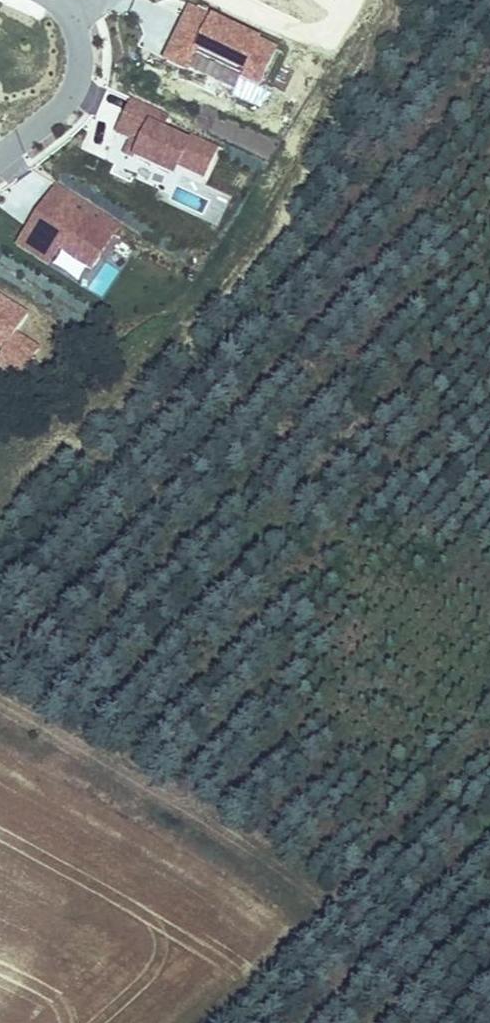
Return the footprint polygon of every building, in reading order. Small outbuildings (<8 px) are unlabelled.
[(262,91),(281,48),(189,8),(162,61),(193,75),(200,60),(243,79),(242,83),(262,91)] [(132,101),(116,135),(131,142),(124,157),(177,182),(182,172),(206,182),(220,147),(191,135),(187,142),(159,128),(165,116),(132,101)] [(93,273),(122,228),(57,186),(19,249),(49,269),(60,252),(93,273)] [(0,296),(0,347),(5,351),(0,358),(0,373),(19,385),(42,350),(16,335),(29,315),(0,296)]
